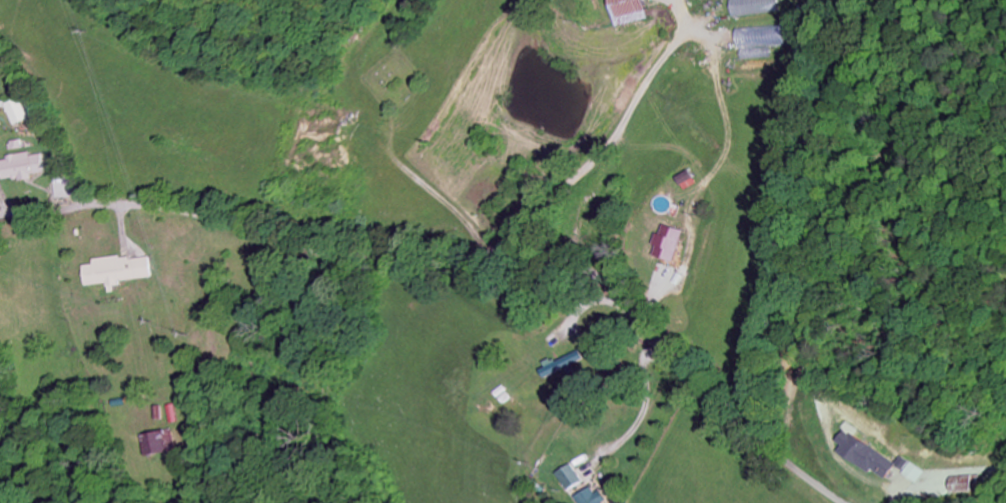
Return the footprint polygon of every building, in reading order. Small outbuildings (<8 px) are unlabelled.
[(778,11),(777,0),(730,0),(732,17),(778,11)] [(742,61),(770,58),(769,47),(785,45),(783,24),(738,29),(742,61)] [(15,125),(29,120),(20,99),(6,105),(15,125)] [(32,178),(32,175),(43,173),(40,154),(29,156),(29,154),(0,159),(0,168),(3,183),(32,178)] [(688,191),(701,184),(694,171),(682,177),(688,191)] [(688,231),(668,225),(661,246),(662,246),(658,256),(678,262),(688,231)] [(87,286),(109,283),(110,293),(120,291),(118,282),(153,277),(150,255),(94,262),(95,265),(85,266),(87,286)] [(842,451),(884,483),(896,466),(848,430),(839,442),(845,447),(842,451)] [(151,457),(182,453),(180,431),(149,435),(151,457)] [(902,474),(915,483),(923,473),(910,463),(902,474)] [(571,491),(587,482),(576,464),(561,473),(571,491)] [(953,494),(983,492),(982,475),(952,477),(953,494)] [(579,498),(582,502),(607,502),(597,486),(579,498)]
